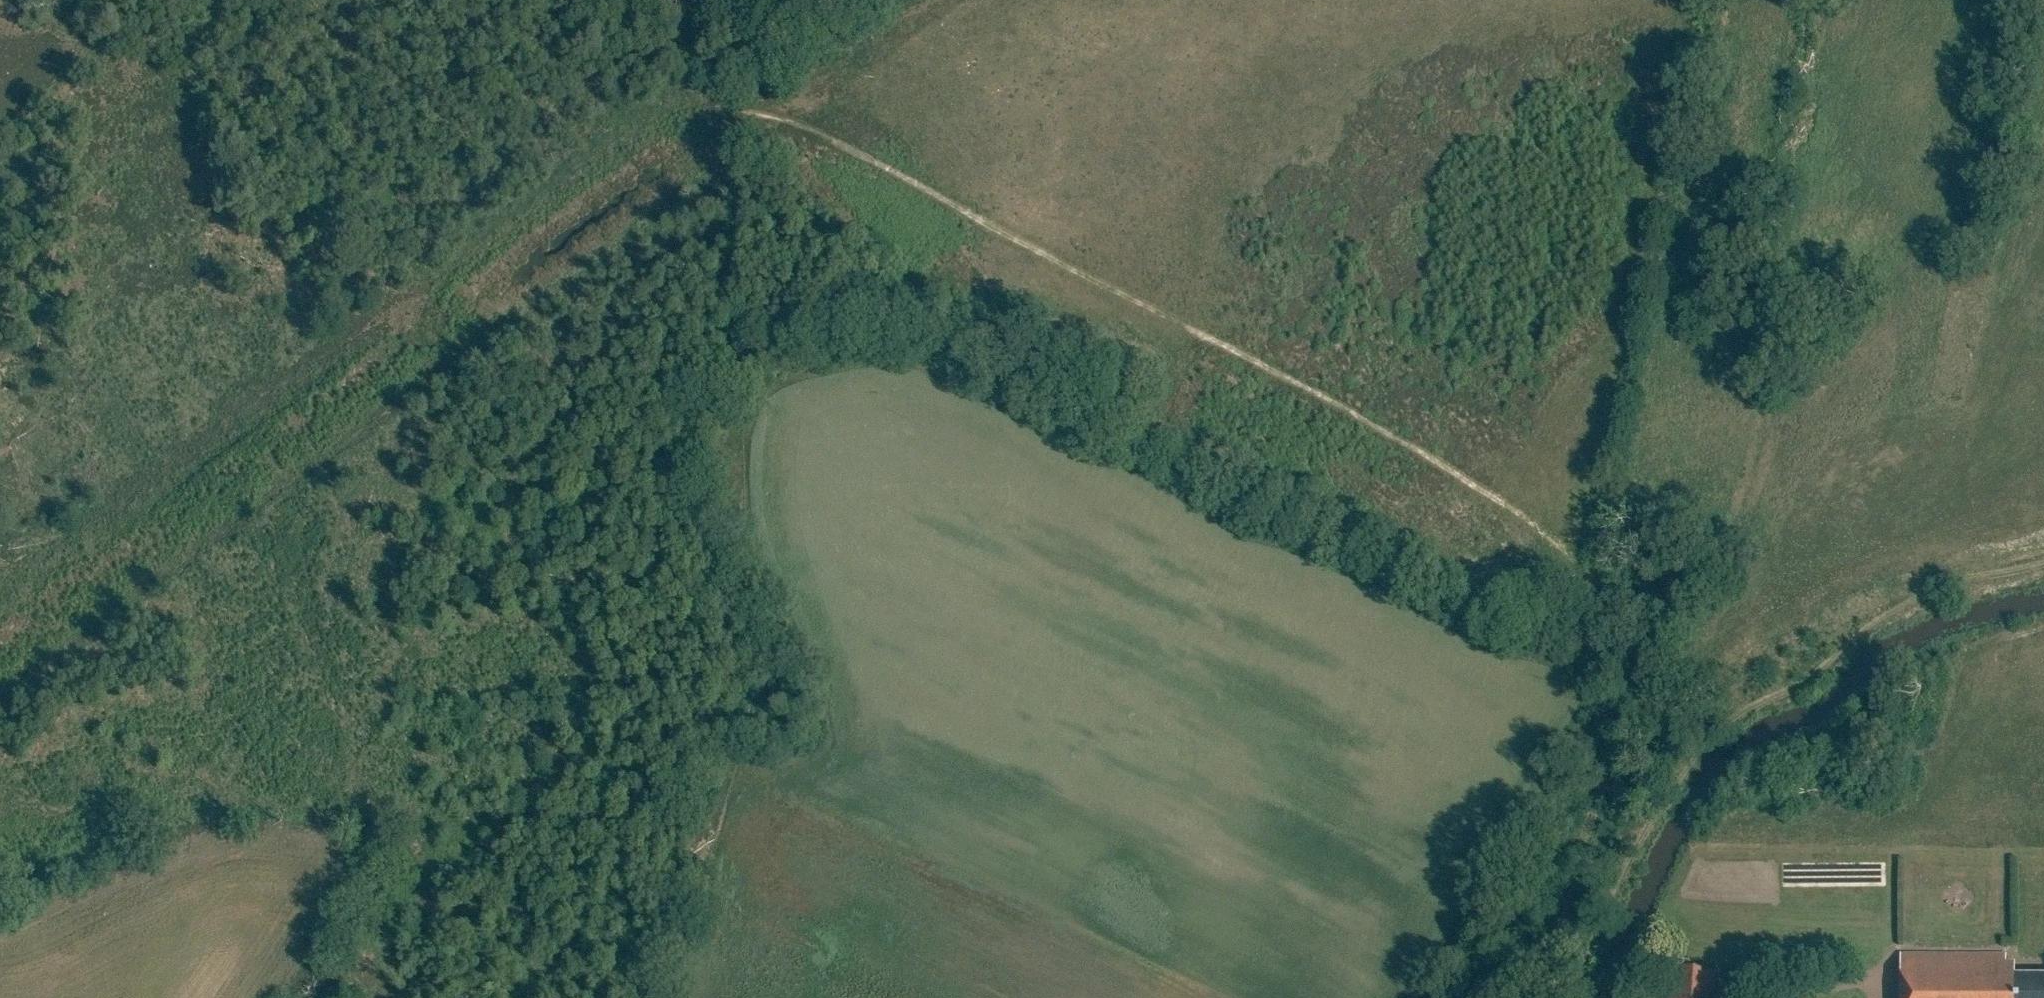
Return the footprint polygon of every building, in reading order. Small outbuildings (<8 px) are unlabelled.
[(2017,974),(2017,960),(2008,960),(2008,951),(1902,951),(1902,997),(2043,997),(2043,974),(2017,974)] [(1670,997),(1716,997),(1719,968),(1674,964),(1670,997)]
